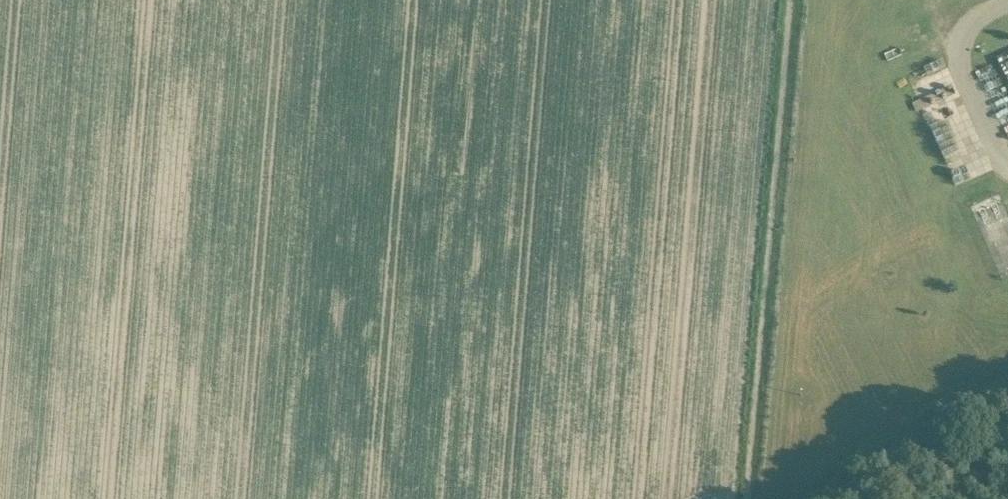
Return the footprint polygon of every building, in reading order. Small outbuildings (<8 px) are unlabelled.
[(1000,55),(1006,70),(1007,70),(1007,52),(1000,55)]
